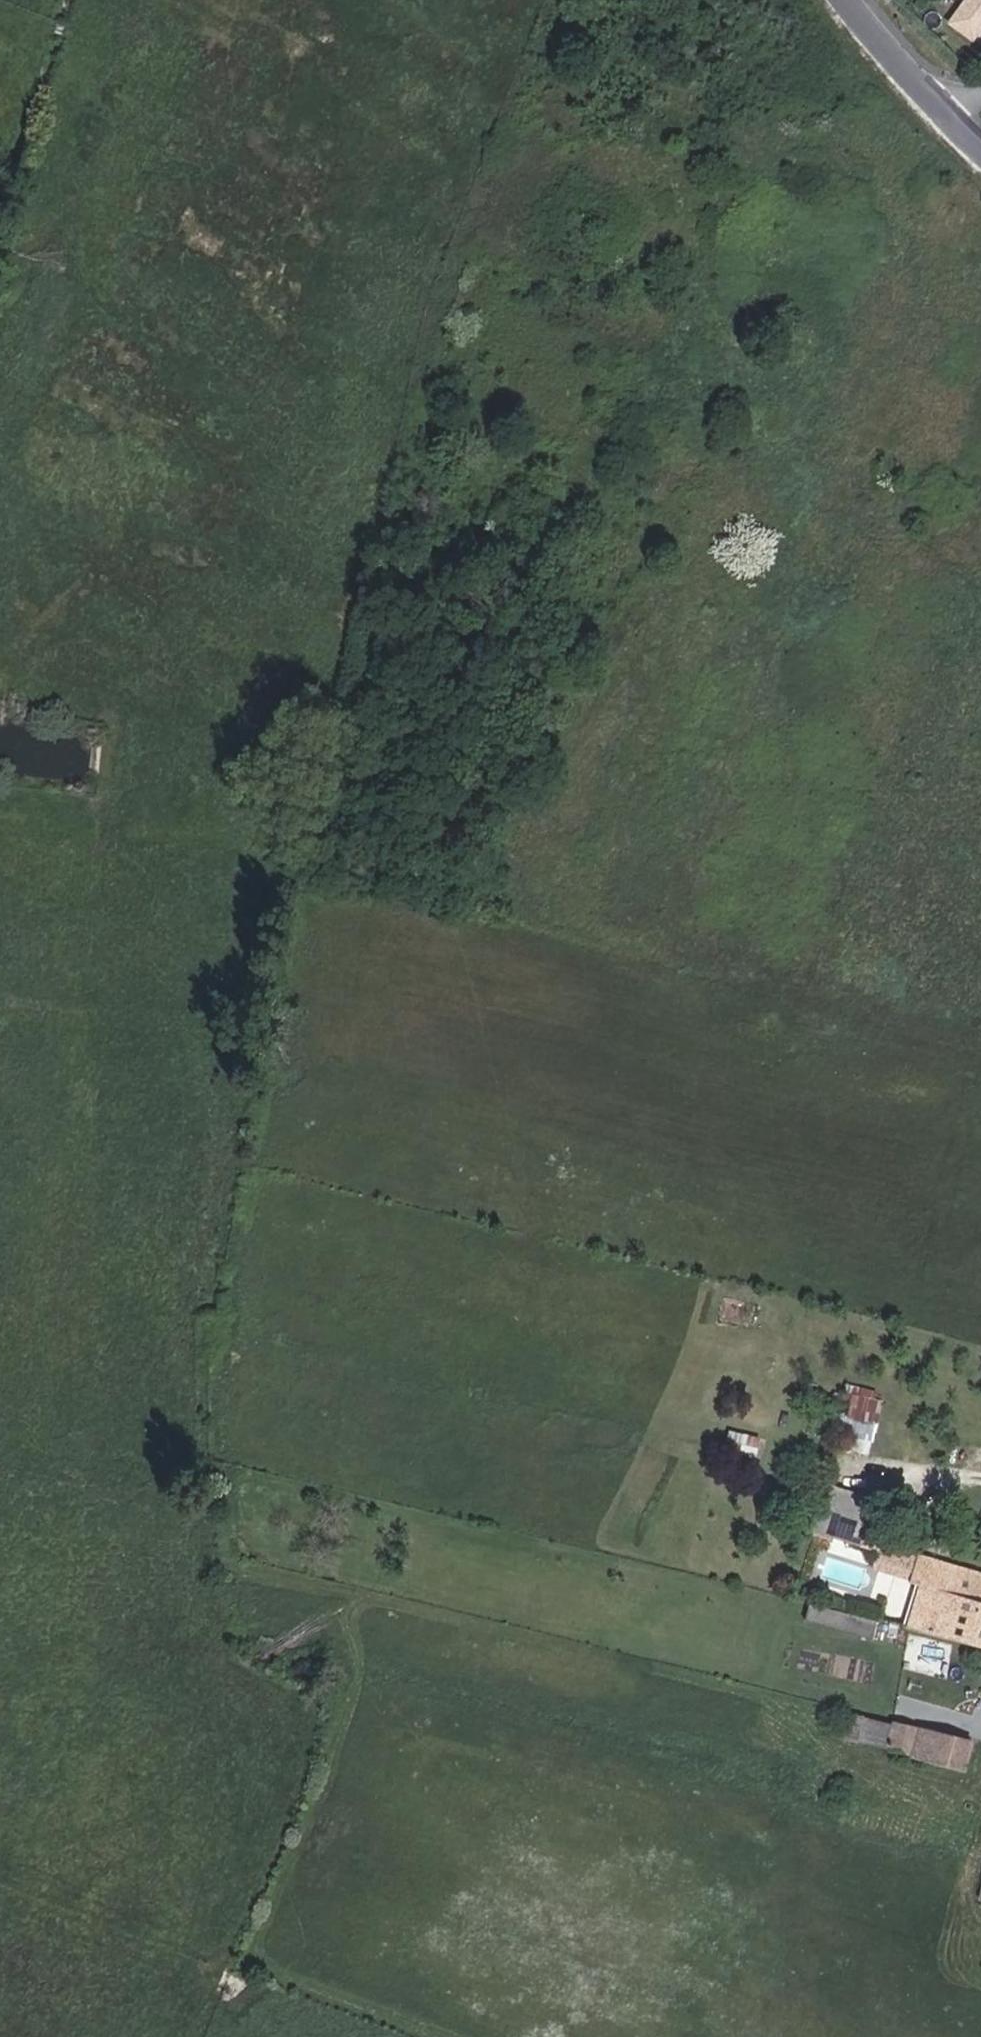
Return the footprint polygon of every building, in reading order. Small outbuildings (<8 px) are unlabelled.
[(961,35),(980,48),(980,7),(961,35)] [(893,1391),(863,1383),(854,1420),(884,1427),(893,1391)] [(759,1443),(764,1424),(737,1416),(732,1435),(759,1443)] [(851,1433),(881,1440),(884,1427),(854,1420),(851,1433)] [(841,1535),(849,1487),(825,1483),(817,1531),(841,1535)] [(925,1570),(932,1543),(894,1533),(887,1560),(925,1570)] [(932,1543),(925,1570),(932,1571),(921,1616),(980,1631),(980,1556),(932,1543)] [(979,1756),(980,1748),(980,1725),(909,1707),(907,1719),(902,1736),(979,1756)] [(889,1732),(902,1736),(907,1719),(892,1716),(889,1732)]
